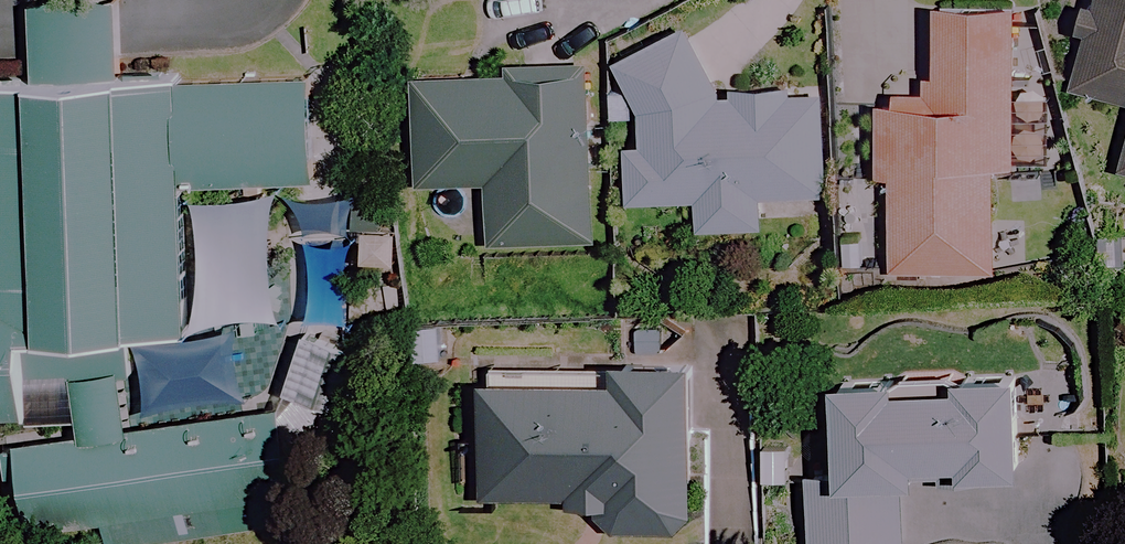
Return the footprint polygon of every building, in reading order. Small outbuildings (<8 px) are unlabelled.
[(1061,89),(1124,104),(1124,0),(1083,0),(1061,89)] [(1008,6),(928,2),(923,106),(873,103),(870,178),(884,179),(880,271),(986,276),(990,167),(1001,167),(1008,6)] [(812,194),(812,87),(811,86),(733,87),(712,87),(668,26),(603,63),(635,109),(635,147),(616,147),(616,202),(689,202),(689,230),(761,229),(761,194),(812,194)] [(585,244),(583,74),(408,76),(409,185),(480,184),(480,245),(585,244)] [(9,427),(7,331),(189,328),(186,185),(319,183),(317,80),(123,83),(123,85),(0,87),(0,427),(9,427)] [(1114,172),(1124,174),(1124,128),(1114,172)] [(233,334),(137,347),(145,412),(241,399),(233,334)] [(555,509),(601,510),(601,529),(682,531),(686,363),(609,361),(608,383),(491,380),(488,497),(555,498),(555,509)] [(78,440),(11,448),(22,540),(304,507),(293,416),(122,435),(115,373),(71,378),(78,440)] [(915,463),(953,463),(953,473),(1016,472),(1015,376),(823,379),(825,471),(804,471),(805,543),(902,543),(900,480),(916,480),(915,463)]
